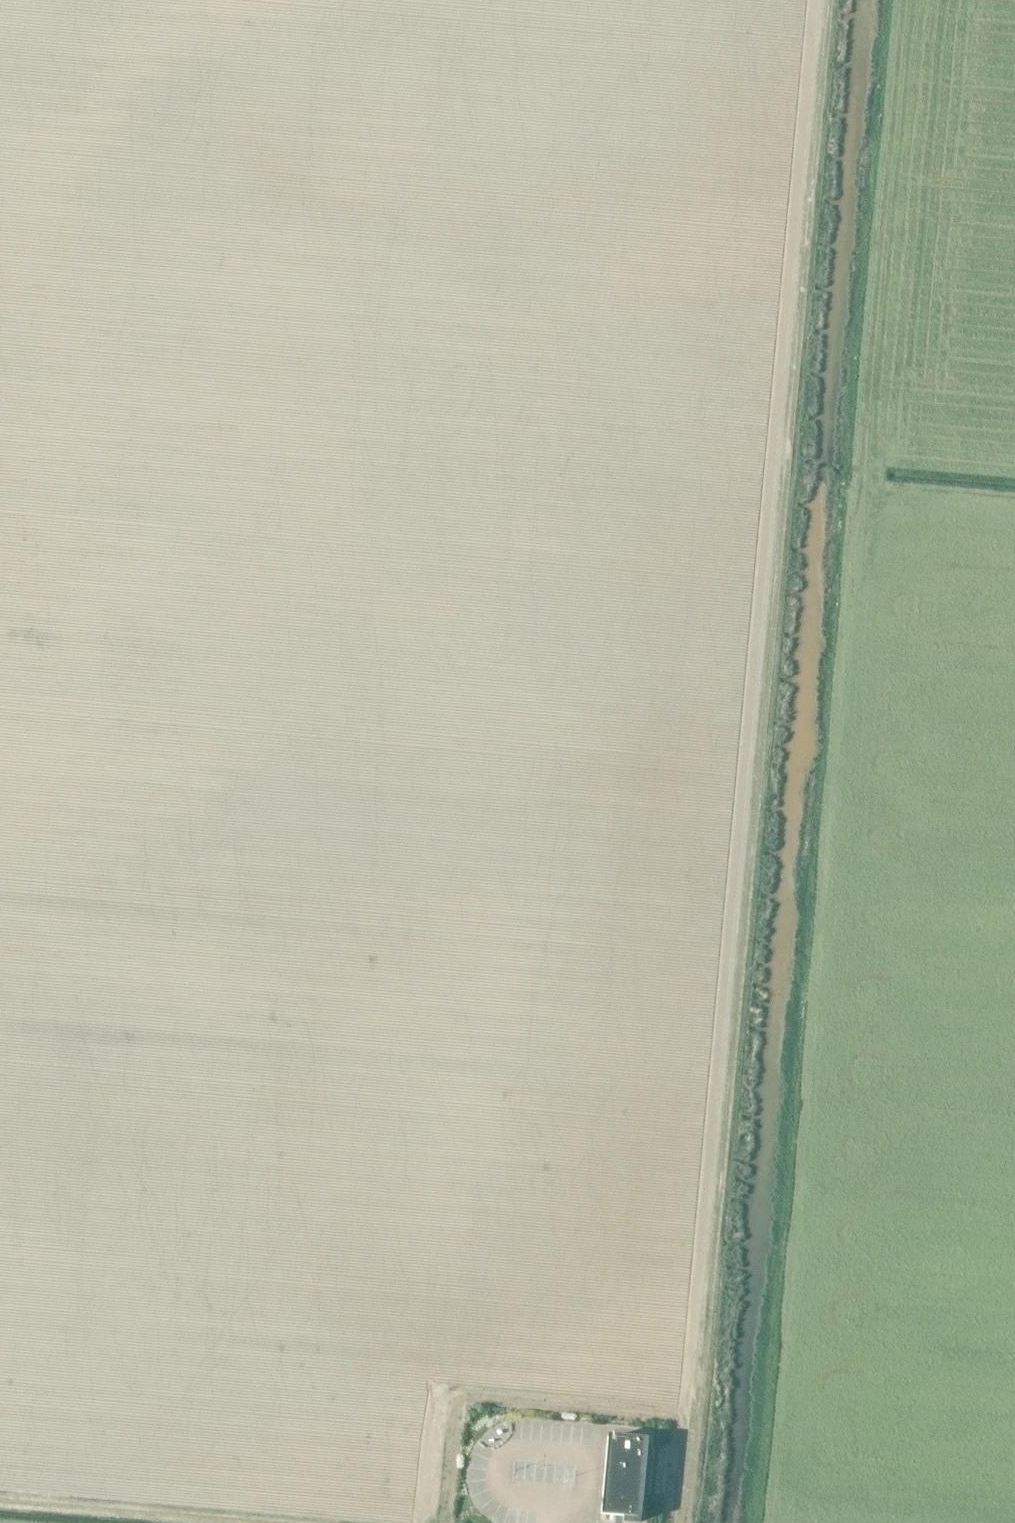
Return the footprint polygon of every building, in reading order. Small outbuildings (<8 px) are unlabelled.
[(608,1440),(601,1519),(641,1522),(648,1443),(608,1440)]
